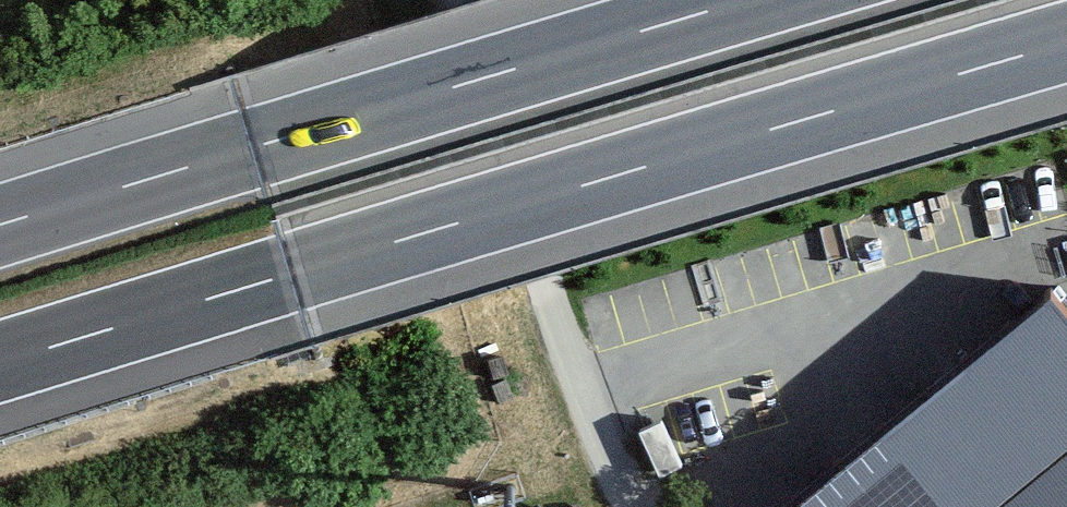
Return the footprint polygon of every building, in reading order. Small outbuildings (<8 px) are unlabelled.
[(1051,288),(782,506),(1066,506),(1066,308),(1051,288)]
